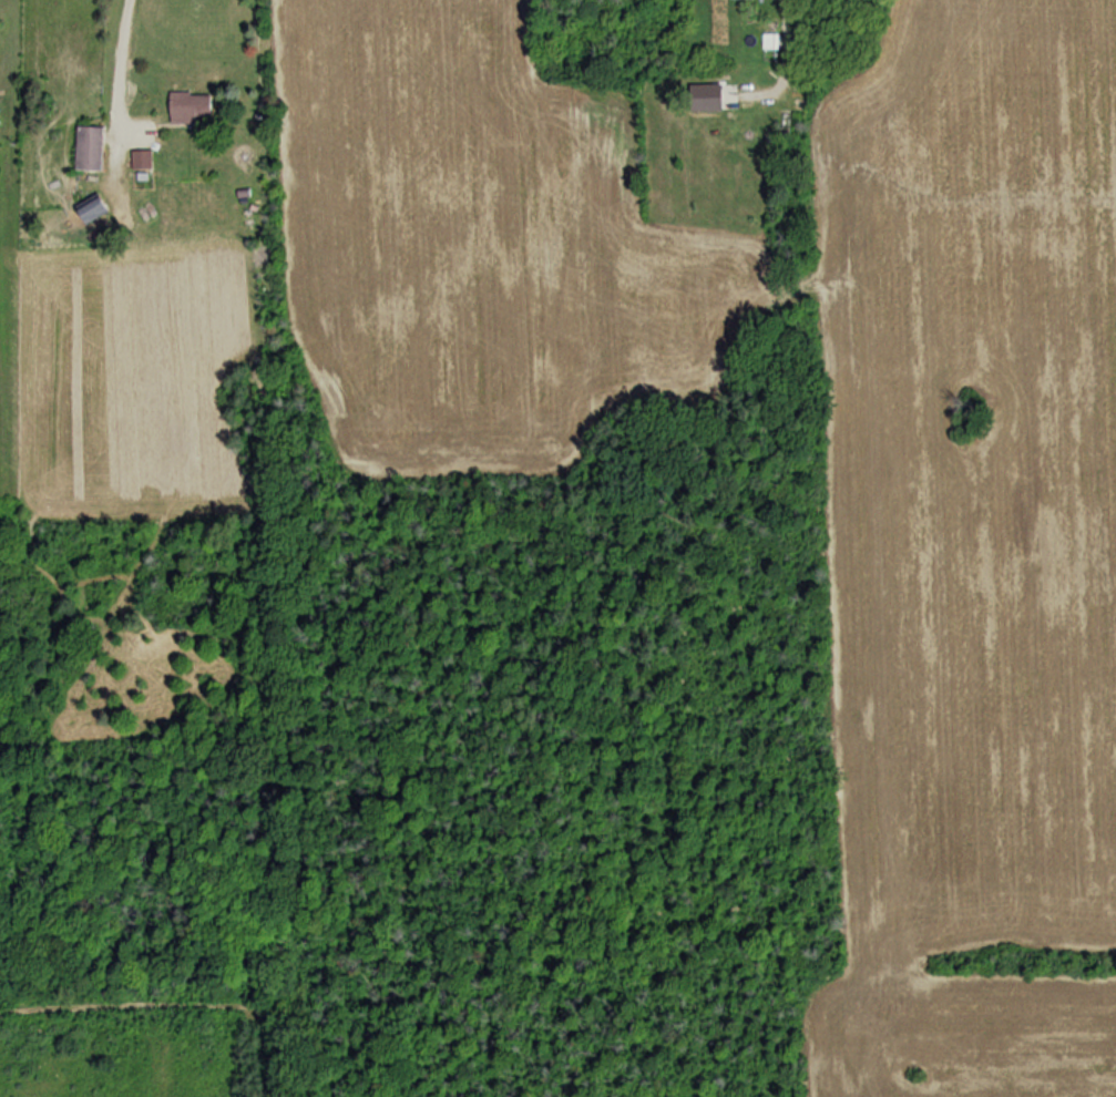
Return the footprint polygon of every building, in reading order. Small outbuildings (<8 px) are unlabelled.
[(715,85),(684,85),(684,112),(715,112),(715,85)] [(204,122),(204,94),(165,94),(165,122),(204,122)] [(72,172),(101,172),(101,128),(72,128),(72,172)] [(147,171),(147,152),(128,152),(128,171),(147,171)] [(79,228),(104,210),(96,198),(70,216),(79,228)]
